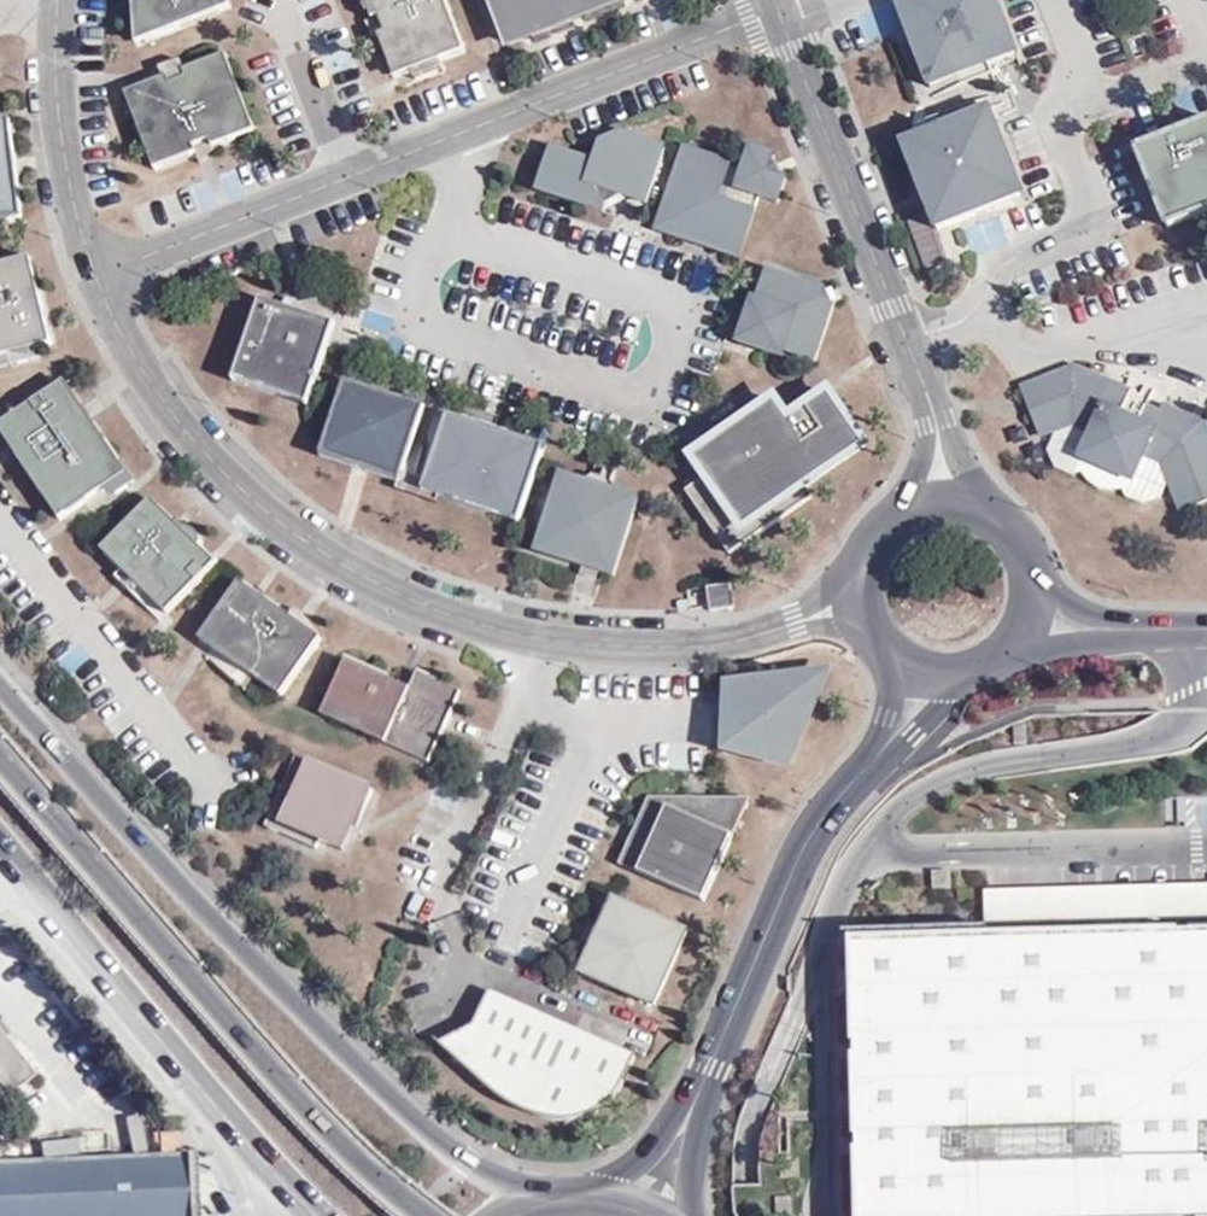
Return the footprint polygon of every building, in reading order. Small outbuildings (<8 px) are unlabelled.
[(133,4),(136,11),(134,12),(136,43),(180,26),(219,10),(229,7),(227,0),(144,0),(133,4)] [(372,19),(380,16),(386,33),(379,35),(395,77),(400,75),(412,71),(440,60),(444,58),(463,51),(444,0),(364,0),(372,19)] [(509,44),(623,0),(493,0),(498,13),(509,44)] [(984,67),(1013,56),(991,0),(903,0),(892,4),(927,89),(955,78),(984,67)] [(380,16),(372,19),(365,22),(372,38),(379,35),(386,33),(380,16)] [(163,77),(147,83),(125,92),(136,120),(150,154),(155,169),(197,153),(194,146),(210,138),(215,147),(218,145),(231,140),(255,131),(225,53),(185,69),(163,77)] [(159,67),(163,77),(185,69),(180,59),(159,67)] [(444,69),(440,60),(412,71),(415,79),(444,69)] [(988,78),(984,67),(955,78),(959,89),(988,78)] [(444,71),(444,69),(415,79),(416,81),(444,71)] [(1018,199),(989,123),(985,113),(955,125),(926,136),(899,146),(932,233),(1018,199)] [(25,212),(24,205),(16,206),(15,198),(23,197),(21,180),(13,181),(8,149),(17,148),(13,114),(0,115),(0,215),(25,212)] [(922,125),(926,136),(955,125),(951,115),(941,118),(923,125),(922,125)] [(1134,154),(1164,231),(1206,214),(1206,126),(1134,154)] [(537,190),(603,213),(626,198),(645,204),(663,150),(622,135),(601,145),(595,163),(552,148),(537,190)] [(199,162),(215,147),(210,138),(194,146),(197,153),(199,162)] [(21,180),(17,148),(8,149),(13,181),(21,180)] [(683,148),(659,215),(666,217),(674,227),(670,236),(736,260),(752,215),(726,205),(716,201),(727,170),(730,164),(683,148)] [(776,205),(785,183),(772,156),(750,149),(741,174),(736,191),(757,199),(776,205)] [(792,166),(790,162),(772,156),(785,183),(792,166)] [(736,191),(741,174),(727,170),(716,201),(726,205),(732,189),(736,191)] [(752,215),(757,199),(736,191),(732,189),(726,205),(752,215)] [(16,206),(24,205),(23,197),(15,198),(16,206)] [(666,217),(659,215),(654,230),(670,236),(674,227),(666,217)] [(11,361),(9,350),(32,345),(51,341),(31,253),(0,260),(0,363),(11,361)] [(783,352),(813,363),(833,306),(825,291),(767,271),(757,301),(752,300),(737,344),(780,359),(783,352)] [(259,297),(233,376),(307,402),(334,322),(259,297)] [(34,356),(32,345),(9,350),(11,361),(34,356)] [(1133,391),(1073,365),(1037,379),(1053,430),(1054,434),(1059,450),(1065,459),(1073,466),(1084,472),(1118,486),(1122,488),(1152,499),(1158,496),(1161,493),(1167,480),(1179,509),(1206,499),(1206,432),(1203,421),(1165,405),(1162,411),(1154,426),(1139,419),(1123,412),(1133,391)] [(387,391),(376,386),(340,374),(337,382),(383,399),(387,391)] [(109,482),(126,471),(117,457),(111,460),(95,435),(100,432),(89,414),(83,418),(75,406),(80,402),(65,378),(0,422),(0,426),(60,515),(87,497),(109,482)] [(1053,430),(1037,379),(1020,385),(1040,434),(1053,430)] [(395,478),(399,467),(422,403),(387,391),(383,399),(337,382),(314,450),(395,478)] [(861,449),(826,397),(785,424),(772,404),(690,458),(703,479),(684,493),(726,555),(808,499),(801,489),(861,449)] [(89,414),(80,402),(75,406),(83,418),(89,414)] [(1147,403),(1139,419),(1154,426),(1162,411),(1147,403)] [(476,428),(478,423),(444,411),(421,475),(418,485),(436,492),(485,509),(487,501),(519,512),(542,445),(523,438),(494,428),(492,427),(489,432),(476,428)] [(492,427),(478,423),(476,428),(489,432),(492,427)] [(527,431),(523,438),(542,445),(545,437),(527,431)] [(111,460),(117,457),(102,434),(100,432),(95,435),(111,460)] [(1059,450),(1054,434),(1046,449),(1054,467),(1071,475),(1074,472),(1081,475),(1089,483),(1098,486),(1104,487),(1112,488),(1118,486),(1084,472),(1073,466),(1065,459),(1059,450)] [(418,485),(421,475),(399,467),(395,478),(392,484),(433,500),(436,492),(418,485)] [(126,471),(109,482),(115,490),(131,478),(126,471)] [(587,481),(577,477),(557,471),(531,548),(606,574),(634,497),(615,491),(606,488),(587,481)] [(591,472),(577,477),(587,481),(590,474),(591,472)] [(590,474),(587,481),(606,488),(609,481),(590,474)] [(131,478),(115,490),(118,492),(133,481),(131,478)] [(609,481),(606,488),(615,491),(609,481)] [(1142,503),(1152,499),(1122,488),(1124,495),(1142,503)] [(194,549),(200,544),(199,539),(195,533),(190,528),(183,524),(177,521),(151,495),(101,544),(121,564),(123,566),(144,588),(137,595),(147,604),(160,615),(181,594),(189,592),(196,588),(201,582),(203,573),(211,566),(194,549)] [(516,520),(519,512),(487,501),(485,509),(516,520)] [(217,560),(200,544),(194,549),(211,566),(217,560)] [(123,566),(121,564),(113,572),(115,575),(123,566)] [(123,566),(115,575),(137,595),(144,588),(123,566)] [(242,668),(255,677),(283,695),(323,638),(239,582),(199,639),(214,649),(242,668)] [(387,736),(384,742),(429,762),(462,690),(418,670),(410,686),(408,692),(350,665),(330,710),(387,736)] [(245,691),(255,677),(242,668),(233,680),(245,691)] [(788,767),(827,676),(731,688),(737,744),(788,767)] [(377,792),(301,757),(270,826),(320,849),(326,835),(346,843),(354,823),(361,826),(377,792)] [(619,866),(703,904),(734,837),(725,833),(728,799),(672,798),(666,809),(650,797),(619,866)] [(672,798),(650,797),(666,809),(672,798)] [(725,833),(734,837),(751,800),(728,799),(725,833)] [(1206,929),(1206,882),(984,889),(985,926),(1098,922),(1098,913),(1155,912),(1156,930),(1206,929)] [(659,995),(686,932),(614,900),(602,926),(593,946),(586,962),(659,995)] [(1156,930),(1155,912),(1098,913),(1098,922),(1098,932),(967,936),(966,917),(909,920),(909,938),(849,939),(858,1215),(1206,1215),(1206,929),(1156,930)] [(602,926),(592,921),(583,941),(593,946),(602,926)] [(653,1007),(659,995),(586,962),(581,974),(653,1007)] [(625,1088),(636,1059),(488,991),(473,1026),(437,1045),(510,1107),(526,1116),(540,1121),(553,1122),(567,1123),(583,1121),(595,1118),(608,1110),(617,1101),(625,1088)] [(37,1074),(0,1029),(0,1089),(7,1098),(37,1074)] [(161,1154),(180,1153),(178,1131),(160,1132),(161,1154)] [(188,1153),(180,1153),(161,1154),(156,1154),(118,1156),(67,1158),(48,1159),(37,1160),(39,1215),(191,1215),(188,1153)] [(37,1160),(0,1161),(0,1215),(39,1215),(37,1160)]
